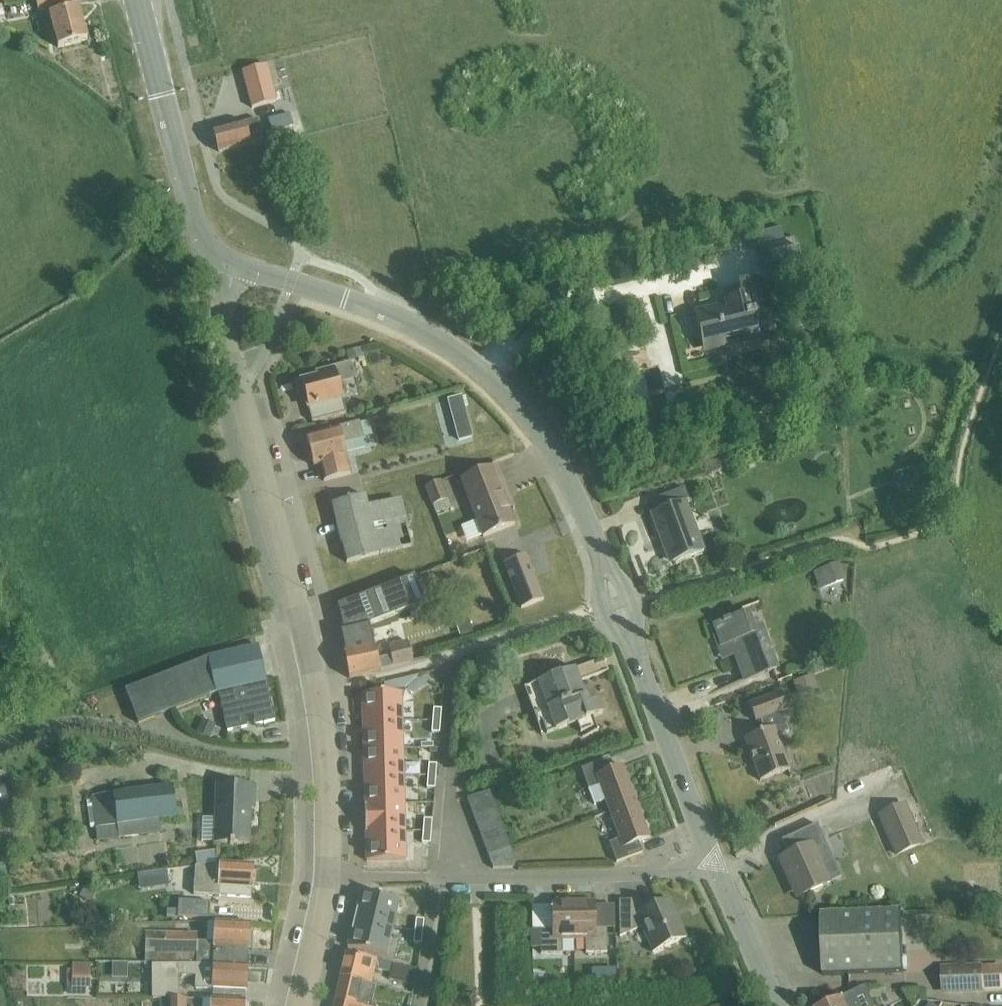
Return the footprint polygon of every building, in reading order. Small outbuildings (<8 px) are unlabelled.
[(76,2),(76,0),(34,0),(38,12),(76,2)] [(58,49),(87,41),(78,8),(50,16),(58,49)] [(275,102),(266,65),(241,72),(251,109),(275,102)] [(289,114),(267,120),(271,132),(292,126),(289,114)] [(218,152),(262,141),(257,119),(212,131),(218,152)] [(761,270),(799,261),(793,238),(755,248),(761,270)] [(758,334),(775,330),(762,279),(736,285),(739,298),(723,302),(724,305),(693,312),(701,346),(740,337),(742,344),(760,340),(758,334)] [(361,348),(345,352),(348,362),(363,357),(361,348)] [(337,381),(352,376),(351,373),(350,366),(349,365),(316,373),(317,377),(301,381),(304,394),(301,396),(303,404),(307,405),(311,422),(345,413),(337,381)] [(665,387),(685,382),(681,368),(662,373),(665,387)] [(461,396),(447,400),(450,414),(464,410),(461,396)] [(349,475),(345,458),(341,444),(360,439),(356,424),(332,430),(305,437),(313,467),(319,465),(323,481),(349,475)] [(459,480),(465,493),(482,537),(514,525),(502,496),(508,494),(497,465),(459,480)] [(447,500),(440,481),(424,487),(432,506),(447,500)] [(671,563),(702,551),(692,524),(688,525),(680,503),(687,501),(682,489),(657,499),(661,510),(649,514),(658,538),(662,537),(671,563)] [(367,508),(364,494),(330,503),(346,562),(409,545),(397,500),(367,508)] [(525,557),(503,566),(520,610),(543,600),(525,557)] [(839,564),(812,573),(819,590),(845,581),(839,564)] [(348,679),(368,675),(379,672),(379,670),(412,662),(407,642),(387,647),(389,656),(377,660),(373,645),(372,645),(368,625),(423,604),(413,577),(368,594),(337,607),(337,609),(338,609),(347,650),(342,652),(348,679)] [(743,681),(775,669),(759,626),(752,629),(746,614),(713,626),(720,646),(728,643),(743,681)] [(217,693),(266,682),(258,647),(206,658),(124,690),(137,724),(213,694),(217,693)] [(592,717),(602,713),(597,700),(587,704),(574,669),(523,688),(541,736),(576,723),(582,738),(598,731),(592,717)] [(812,675),(792,682),(798,697),(817,690),(812,675)] [(274,721),(266,682),(217,693),(227,731),(246,727),(243,714),(252,712),(255,725),(274,721)] [(400,693),(361,694),(362,723),(401,722),(400,693)] [(759,720),(763,732),(743,739),(759,781),(789,770),(777,736),(788,732),(780,712),(787,710),(780,693),(748,705),(754,722),(759,720)] [(433,709),(432,721),(440,722),(441,710),(433,709)] [(201,720),(196,731),(209,737),(213,726),(201,720)] [(432,721),(431,733),(439,734),(440,722),(432,721)] [(401,722),(362,723),(363,750),(402,749),(401,722)] [(402,749),(363,750),(363,778),(403,777),(402,749)] [(611,771),(607,760),(580,770),(594,806),(605,802),(609,812),(635,803),(622,766),(611,771)] [(428,764),(427,776),(435,777),(436,765),(428,764)] [(427,776),(426,788),(434,789),(435,777),(427,776)] [(403,777),(363,778),(364,806),(403,805),(403,777)] [(202,819),(201,842),(213,843),(213,845),(249,846),(250,810),(254,810),(255,786),(215,785),(214,820),(202,819)] [(112,794),(90,801),(96,841),(118,838),(144,834),(142,823),(180,817),(179,810),(175,811),(171,786),(112,794)] [(470,811),(493,802),(488,792),(466,799),(470,811)] [(497,814),(493,802),(470,811),(475,822),(497,814)] [(635,803),(609,812),(619,839),(608,843),(615,863),(642,853),(637,842),(649,838),(635,803)] [(403,805),(364,806),(365,833),(404,832),(403,805)] [(903,805),(879,816),(896,855),(919,845),(920,845),(903,805)] [(497,814),(475,822),(479,834),(501,826),(497,814)] [(423,820),(422,831),(430,832),(431,820),(423,820)] [(506,837),(501,826),(479,834),(483,846),(506,837)] [(792,853),(778,860),(785,875),(793,871),(803,894),(829,883),(839,878),(817,828),(811,831),(787,842),(792,853)] [(422,831),(421,843),(429,844),(430,832),(422,831)] [(404,832),(365,833),(366,862),(405,861),(404,832)] [(510,849),(506,837),(483,846),(488,857),(510,849)] [(517,868),(510,849),(488,857),(492,869),(517,868)] [(252,865),(220,864),(195,867),(193,895),(250,899),(252,865)] [(148,873),(137,875),(138,889),(150,887),(148,873)] [(85,885),(78,898),(89,904),(96,891),(85,885)] [(360,892),(353,920),(392,929),(398,901),(360,892)] [(685,938),(669,900),(644,910),(640,900),(618,901),(619,937),(641,927),(652,953),(685,938)] [(209,919),(210,903),(178,901),(177,917),(209,919)] [(572,902),(573,940),(585,940),(585,953),(606,953),(606,929),(594,929),(594,901),(572,902)] [(573,940),(572,902),(550,902),(551,930),(539,930),(540,954),(561,954),(561,940),(573,940)] [(822,975),(902,972),(901,912),(820,915),(822,975)] [(353,920),(347,947),(385,956),(392,929),(353,920)] [(416,920),(414,932),(422,933),(424,921),(416,920)] [(144,965),(152,965),(246,966),(248,924),(214,922),(200,922),(200,928),(206,928),(206,942),(197,942),(197,934),(145,934),(144,965)] [(414,932),(413,944),(421,945),(422,933),(414,932)] [(340,978),(370,985),(374,969),(390,973),(392,965),(380,963),(345,955),(340,978)] [(86,964),(70,964),(70,987),(86,987),(86,964)] [(245,991),(246,966),(152,965),(152,999),(177,999),(177,975),(196,976),(195,988),(245,991)] [(392,965),(390,973),(388,980),(411,985),(415,971),(392,965)] [(942,994),(1001,991),(1001,966),(982,967),(982,965),(941,967),(942,994)] [(334,1000),(358,1005),(375,1005),(371,1004),(375,986),(370,985),(340,978),(334,1000)] [(825,1005),(872,1005),(864,988),(854,992),(825,1005)]
